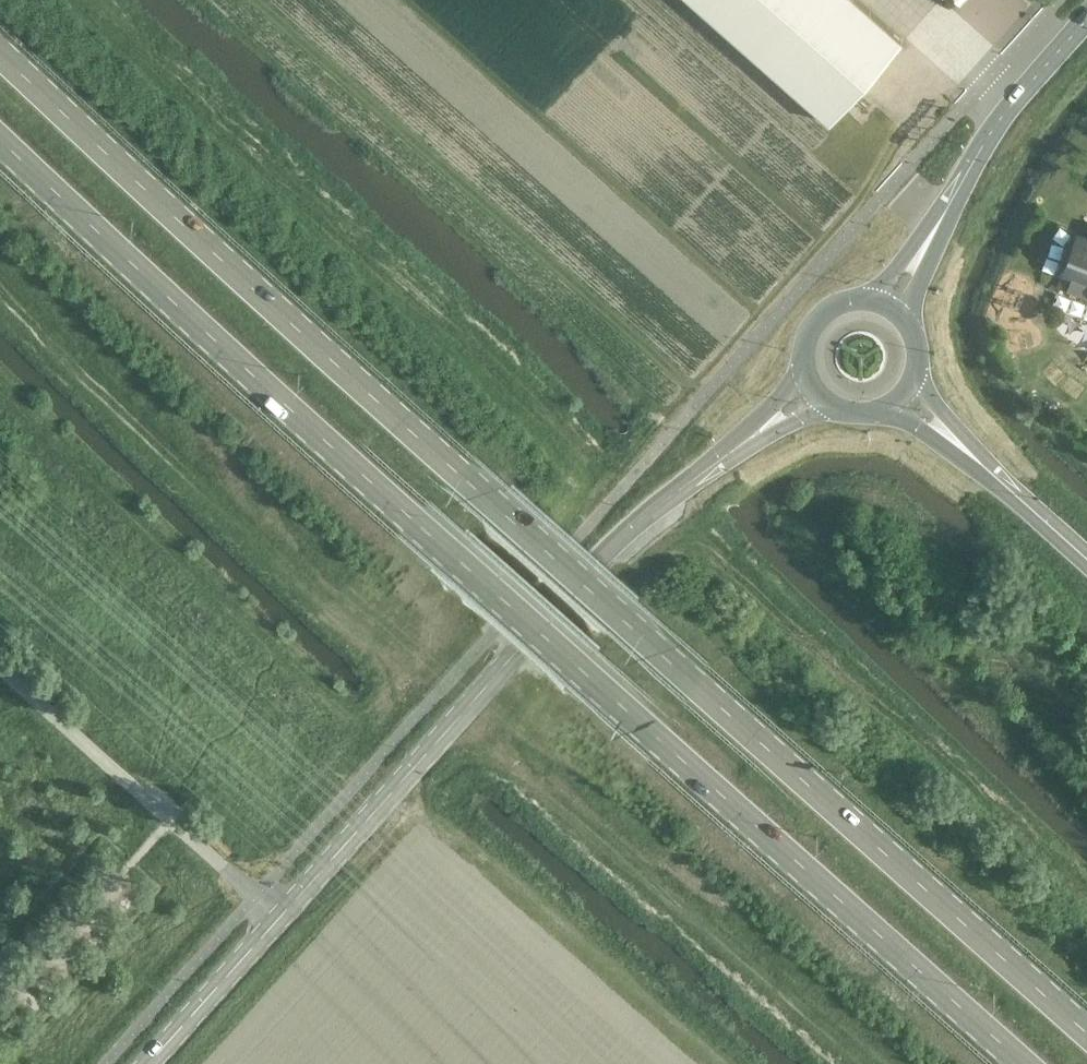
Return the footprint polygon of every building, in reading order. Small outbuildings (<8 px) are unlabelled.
[(829,123),(902,41),(856,0),(691,0),(829,123)] [(1086,241),(1081,239),(1068,271),(1086,278),(1086,241)]
